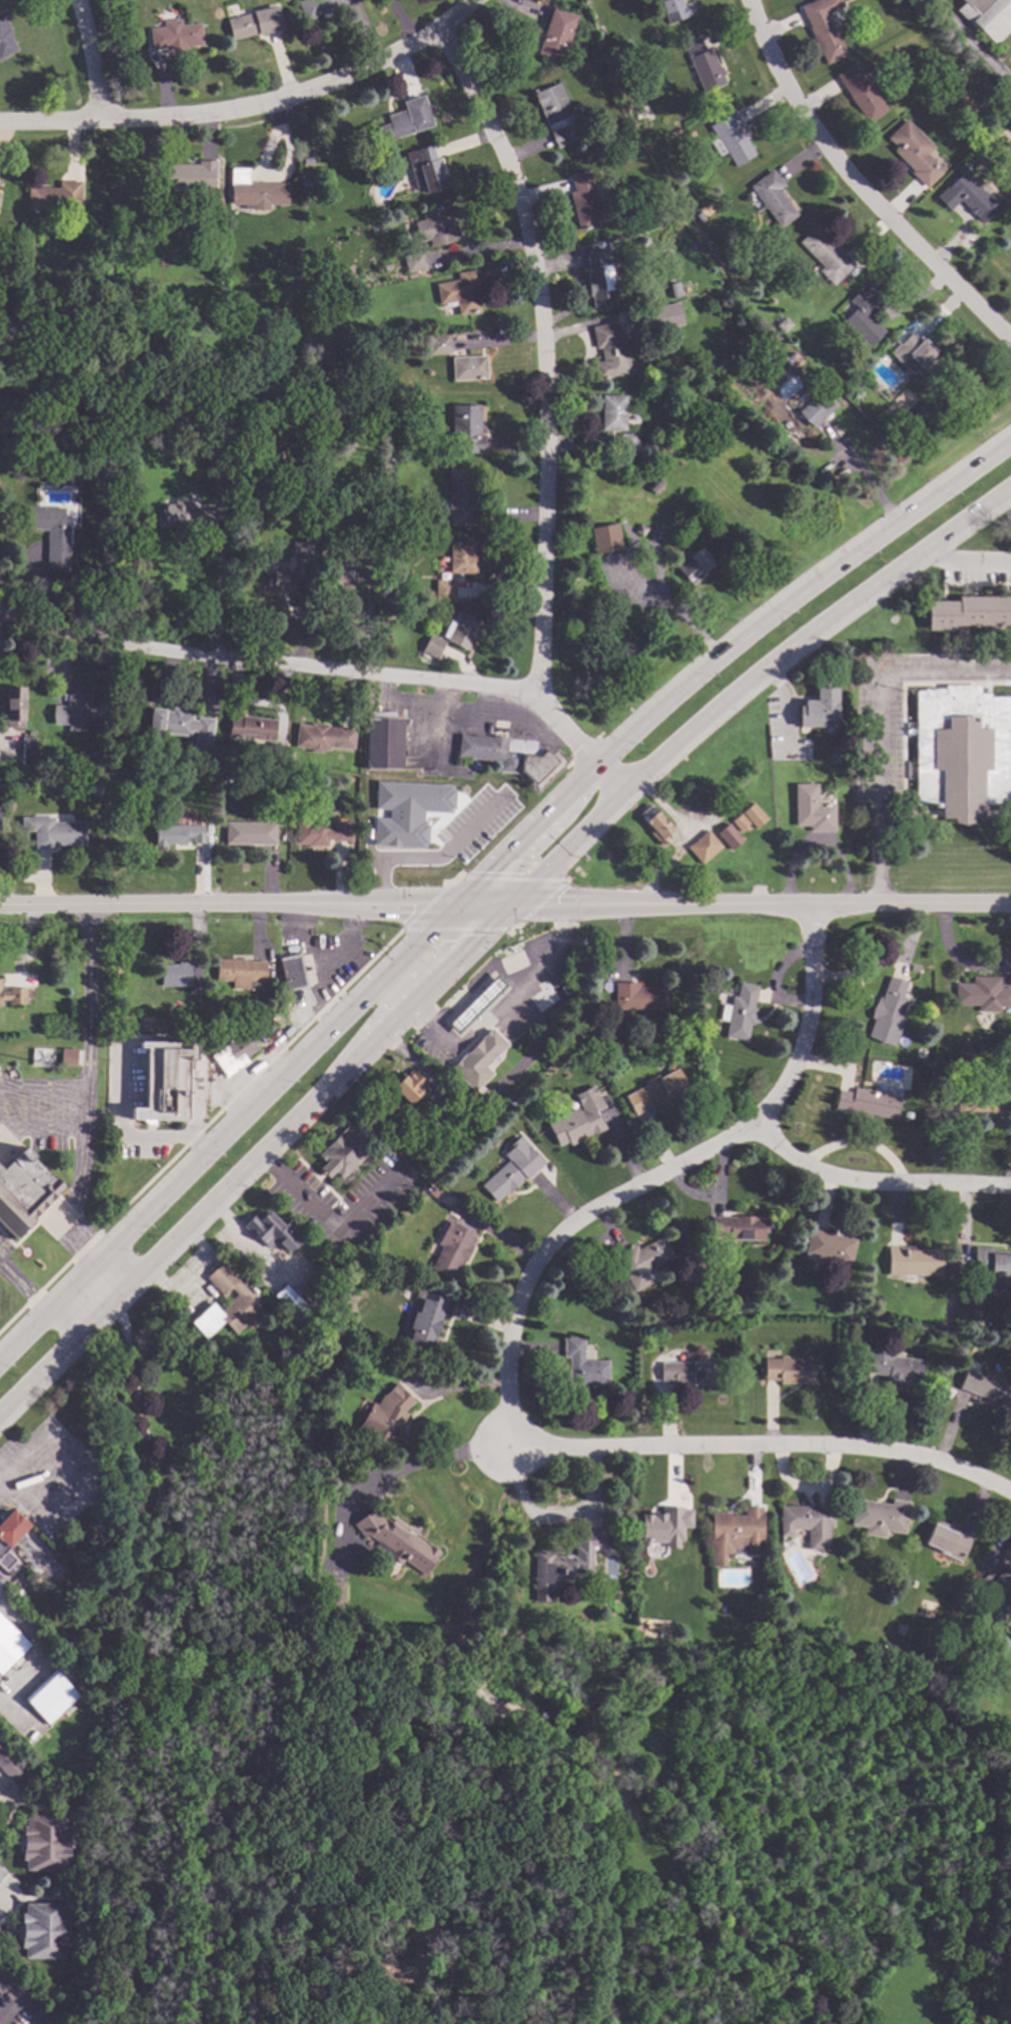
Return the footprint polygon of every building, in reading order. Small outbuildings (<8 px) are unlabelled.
[(296,1),(298,0),(345,0),(346,2),(305,21),(296,1)] [(667,23),(659,0),(680,0),(682,5),(686,4),(690,14),(667,23)] [(799,7),(814,0),(840,0),(843,6),(827,13),(847,54),(826,64),(808,27),(809,27),(799,7)] [(964,1),(963,0),(1010,0),(1010,28),(994,45),(974,25),(972,27),(955,10),(964,1)] [(281,28),(231,39),(226,19),(252,12),(251,11),(276,5),(281,28)] [(577,16),(561,61),(536,53),(552,7),(577,16)] [(17,49),(0,59),(0,10),(7,10),(7,28),(10,28),(10,38),(17,49)] [(181,25),(200,23),(202,45),(187,46),(187,52),(166,54),(165,48),(151,49),(149,28),(163,27),(162,21),(180,19),(181,25)] [(704,48),(709,46),(718,67),(721,66),(724,74),(721,75),(725,83),(703,93),(683,44),(699,37),(704,48)] [(886,110),(867,123),(834,75),(853,62),(886,110)] [(576,126),(569,129),(574,139),(556,147),(540,110),(539,111),(530,91),(535,89),(536,92),(558,83),(576,126)] [(433,125),(378,144),(372,128),(399,119),(397,115),(405,112),(402,102),(422,95),(433,125)] [(748,137),(745,139),(754,154),(734,166),(725,152),(718,156),(708,140),(715,137),(708,125),(732,110),(748,137)] [(933,147),(926,154),(942,171),(925,188),(910,172),(912,170),(893,151),(897,147),(887,137),(905,119),(933,147)] [(435,158),(437,158),(446,186),(425,193),(417,166),(409,168),(404,152),(431,144),(435,158)] [(216,170),(212,171),(212,192),(164,192),(164,163),(198,163),(198,160),(216,160),(216,170)] [(249,183),(287,182),(287,204),(268,204),(268,208),(266,208),(266,211),(243,211),(243,204),(231,204),(228,201),(228,168),(249,168),(249,183)] [(783,185),(779,188),(781,190),(779,191),(797,214),(779,227),(749,186),(771,169),(783,185)] [(596,202),(606,200),(612,222),(578,230),(568,192),(573,191),(569,176),(588,171),(596,202)] [(986,196),(990,191),(1003,204),(996,211),(995,209),(981,222),(973,214),(972,216),(957,201),(948,210),(935,196),(947,184),(948,186),(962,172),(986,196)] [(310,186),(303,187),(302,179),(309,179),(310,186)] [(80,209),(27,209),(27,187),(58,187),(58,181),(80,181),(80,209)] [(455,239),(430,246),(428,239),(418,242),(413,221),(423,219),(421,212),(445,205),(455,239)] [(704,219),(698,222),(693,215),(699,211),(704,219)] [(853,265),(833,285),(818,270),(822,266),(798,242),(815,225),(853,265)] [(425,267),(406,273),(402,256),(421,250),(425,267)] [(604,251),(606,264),(609,264),(613,289),(614,289),(616,302),(608,303),(608,305),(592,308),(590,295),(588,295),(585,274),(588,274),(585,253),(604,251)] [(390,269),(383,271),(382,265),(389,263),(390,269)] [(479,287),(475,288),(480,311),(458,315),(455,301),(438,304),(434,283),(457,279),(456,272),(476,269),(479,287)] [(272,282),(262,282),(262,272),(272,272),(272,282)] [(678,283),(681,282),(683,293),(680,294),(680,296),(670,298),(667,284),(678,281),(678,283)] [(887,299),(870,315),(876,321),(875,322),(884,331),(868,347),(842,320),(855,307),(847,299),(858,288),(862,293),(872,283),(887,299)] [(406,288),(405,295),(396,293),(397,287),(406,288)] [(670,323),(652,326),(648,308),(666,304),(670,323)] [(792,324),(783,333),(775,324),(784,316),(792,324)] [(620,339),(624,338),(630,373),(596,380),(593,363),(602,361),(599,347),(595,348),(591,326),(616,321),(620,339)] [(920,341),(923,338),(935,350),(934,352),(943,362),(929,376),(919,366),(911,374),(890,352),(911,331),(920,341)] [(450,353),(428,355),(426,336),(448,334),(450,353)] [(486,379),(452,381),(450,356),(485,355),(486,379)] [(857,368),(852,373),(846,366),(851,361),(857,368)] [(836,405),(812,427),(796,411),(820,388),(836,405)] [(625,430),(601,430),(601,395),(625,395),(625,430)] [(928,409),(921,416),(915,409),(922,403),(928,409)] [(479,435),(483,435),(483,453),(456,453),(456,436),(451,436),(451,405),(479,405),(479,435)] [(636,449),(620,449),(619,433),(636,433),(636,449)] [(469,484),(473,484),(473,506),(469,506),(469,524),(448,524),(448,469),(469,469),(469,484)] [(663,484),(654,493),(647,487),(656,477),(663,484)] [(110,482),(110,493),(101,493),(102,482),(110,482)] [(190,507),(199,507),(199,509),(215,508),(215,527),(190,527),(190,532),(172,532),(172,526),(156,526),(156,513),(160,513),(161,506),(171,506),(171,500),(190,500),(190,507)] [(64,523),(69,523),(68,568),(47,568),(47,529),(39,529),(39,527),(26,527),(26,505),(64,506),(64,523)] [(616,523),(621,549),(594,554),(589,528),(616,523)] [(646,528),(641,536),(633,531),(638,523),(646,528)] [(403,541),(397,549),(388,543),(394,535),(403,541)] [(311,542),(310,559),(292,557),(293,541),(311,542)] [(333,555),(319,556),(318,541),(333,541),(333,555)] [(472,556),(476,556),(476,573),(449,572),(449,541),(472,542),(472,556)] [(712,564),(703,571),(705,573),(691,584),(675,565),(677,564),(676,562),(686,554),(687,555),(698,546),(712,564)] [(338,569),(346,569),(346,580),(352,581),(352,589),(345,589),(345,593),(339,593),(339,596),(325,596),(326,568),(334,568),(334,565),(338,566),(338,569)] [(297,571),(296,581),(293,580),(292,589),(285,589),(285,591),(266,590),(267,574),(273,574),(273,570),(297,571)] [(454,598),(435,598),(435,580),(454,580),(454,598)] [(957,596),(1010,596),(1010,625),(961,625),(961,629),(926,629),(926,601),(957,601),(957,596)] [(481,621),(466,650),(445,640),(447,638),(442,636),(449,620),(454,622),(460,611),(481,621)] [(444,642),(436,659),(420,651),(429,634),(444,642)] [(23,727),(5,727),(5,685),(23,686),(23,727)] [(1007,728),(1010,728),(1010,786),(1007,786),(1007,804),(982,804),(982,818),(970,818),(970,822),(961,825),(952,822),(952,818),(940,818),(940,804),(935,804),(935,806),(930,806),(930,804),(915,804),(915,778),(906,778),(905,761),(914,761),(914,691),(923,690),(923,688),(943,688),(943,685),(978,685),(978,693),(988,693),(988,696),(1007,696),(1007,728)] [(836,727),(797,727),(797,705),(803,705),(803,700),(814,700),(814,687),(836,687),(836,727)] [(89,706),(101,706),(101,725),(52,723),(53,705),(66,705),(67,691),(89,692),(89,706)] [(184,708),(183,713),(193,714),(192,719),(197,720),(197,716),(214,718),(210,750),(193,748),(195,731),(190,730),(190,736),(162,732),(162,740),(147,738),(151,708),(171,711),(172,707),(184,708)] [(394,717),(402,717),(401,769),(365,768),(365,727),(364,727),(364,717),(366,717),(366,710),(394,711),(394,717)] [(276,720),(273,741),(228,736),(231,716),(241,717),(241,716),(276,720)] [(327,725),(327,727),(336,728),(336,727),(355,729),(353,749),(329,746),(328,750),(321,749),(321,752),(310,751),(310,749),(294,747),(297,724),(310,725),(310,723),(327,725)] [(489,736),(489,735),(507,737),(507,739),(535,741),(534,754),(535,754),(542,749),(544,750),(545,750),(557,762),(534,785),(520,774),(498,771),(499,761),(470,758),(470,756),(456,755),(458,734),(473,736),(473,734),(489,736)] [(34,736),(34,750),(38,750),(38,764),(6,763),(6,755),(22,755),(22,736),(34,736)] [(287,744),(284,763),(267,761),(269,742),(287,744)] [(101,794),(90,794),(90,781),(101,781),(101,794)] [(125,782),(125,792),(114,791),(115,781),(125,782)] [(371,847),(424,849),(425,812),(451,813),(453,785),(375,782),(374,810),(387,810),(387,819),(372,818),(371,847)] [(816,803),(833,803),(833,831),(808,831),(808,826),(793,826),(793,783),(816,783),(816,803)] [(766,818),(754,828),(740,813),(752,802),(766,818)] [(672,829),(667,833),(670,837),(660,846),(648,832),(651,830),(640,817),(640,816),(637,813),(649,803),(672,829)] [(748,822),(738,831),(730,821),(739,813),(748,822)] [(54,822),(85,822),(85,844),(56,844),(56,850),(34,851),(33,831),(21,831),(21,817),(54,816),(54,822)] [(352,822),(352,841),(332,840),(332,839),(328,839),(327,846),(307,846),(307,843),(296,843),(296,821),(328,822),(328,830),(332,830),(333,822),(352,822)] [(275,845),(225,844),(225,822),(275,822),(275,845)] [(741,839),(729,850),(715,834),(727,823),(741,839)] [(203,836),(204,836),(204,845),(193,845),(193,837),(186,837),(186,844),(185,845),(166,844),(166,850),(154,850),(154,843),(155,843),(155,825),(203,825),(203,836)] [(720,845),(700,864),(686,848),(706,829),(720,845)] [(307,987),(285,992),(277,954),(281,953),(282,957),(299,953),(307,987)] [(245,961),(265,961),(266,981),(248,981),(248,986),(232,986),(232,981),(215,981),(215,960),(245,959),(245,961)] [(200,993),(188,993),(188,986),(160,987),(159,963),(178,963),(178,961),(199,961),(200,993)] [(918,966),(916,973),(907,971),(909,964),(918,966)] [(457,1036),(504,986),(493,975),(446,1025),(457,1036)] [(905,982),(900,997),(905,999),(896,1024),(899,1025),(892,1046),(865,1036),(871,1018),(868,1017),(876,995),(880,996),(887,976),(905,982)] [(998,988),(1010,988),(1010,1007),(997,1007),(997,1011),(976,1011),(977,1005),(953,1004),(954,983),(971,984),(971,976),(998,977),(998,988)] [(7,1000),(0,1000),(0,979),(1,979),(1,991),(7,991),(7,988),(26,988),(26,990),(32,990),(32,998),(25,998),(25,1004),(7,1004),(7,1000)] [(757,986),(754,1003),(752,1003),(751,1007),(754,1008),(751,1025),(748,1025),(746,1041),(723,1036),(725,1021),(719,1019),(721,1004),(729,1006),(730,995),(735,996),(738,982),(757,986)] [(637,987),(666,988),(666,1010),(614,1010),(614,983),(637,983),(637,987)] [(222,1019),(210,1018),(210,1010),(222,1010),(222,1019)] [(269,1026),(260,1033),(251,1020),(260,1013),(269,1026)] [(120,1029),(112,1029),(112,1017),(120,1017),(120,1029)] [(257,1049),(245,1057),(248,1062),(224,1078),(224,1075),(210,1055),(234,1038),(228,1029),(239,1022),(257,1049)] [(507,1045),(466,1085),(463,1082),(460,1084),(449,1074),(452,1071),(450,1068),(490,1028),(507,1045)] [(193,1043),(193,1060),(187,1060),(188,1120),(131,1120),(130,1107),(146,1107),(145,1047),(139,1047),(139,1042),(193,1043)] [(75,1049),(60,1048),(59,1067),(75,1068),(75,1049)] [(687,1090),(649,1110),(647,1108),(634,1115),(624,1096),(644,1085),(642,1082),(656,1075),(657,1078),(675,1068),(687,1090)] [(427,1086),(408,1104),(392,1087),(410,1069),(427,1086)] [(1006,1084),(1010,1084),(1010,1106),(1009,1115),(997,1115),(997,1118),(976,1118),(976,1120),(961,1120),(961,1113),(955,1113),(956,1095),(1006,1096),(1006,1084)] [(899,1097),(894,1120),(848,1110),(848,1112),(832,1109),(836,1089),(851,1092),(852,1087),(899,1097)] [(601,1125),(603,1124),(605,1129),(594,1134),(594,1133),(568,1145),(567,1142),(557,1147),(546,1123),(576,1108),(577,1111),(590,1104),(601,1125)] [(370,1149),(341,1178),(334,1171),(327,1177),(318,1168),(325,1162),(317,1154),(346,1125),(370,1149)] [(451,1153),(442,1163),(431,1152),(440,1142),(451,1153)] [(13,1237),(0,1224),(0,1165),(3,1168),(18,1153),(17,1152),(24,1145),(34,1155),(32,1157),(53,1177),(54,1176),(64,1186),(13,1237)] [(537,1166),(521,1180),(522,1181),(508,1193),(507,1191),(495,1202),(480,1185),(510,1157),(514,1161),(524,1152),(537,1166)] [(282,1225),(284,1223),(303,1240),(295,1249),(293,1247),(288,1252),(281,1246),(279,1248),(273,1243),(268,1248),(252,1233),(251,1234),(242,1226),(254,1214),(259,1219),(267,1211),(282,1225)] [(756,1218),(767,1218),(767,1232),(762,1232),(762,1240),(727,1240),(727,1236),(709,1236),(710,1216),(734,1217),(734,1215),(757,1216),(756,1218)] [(475,1234),(469,1244),(471,1245),(461,1266),(459,1265),(451,1279),(429,1268),(441,1245),(437,1243),(449,1220),(475,1234)] [(854,1239),(848,1265),(820,1258),(819,1260),(804,1257),(804,1254),(803,1254),(809,1228),(854,1239)] [(672,1257),(644,1272),(650,1282),(633,1291),(613,1255),(634,1244),(637,1249),(661,1236),(672,1257)] [(921,1249),(940,1249),(940,1275),(886,1275),(886,1247),(921,1246),(921,1249)] [(993,1250),(1010,1251),(1010,1278),(1008,1278),(1008,1287),(993,1286),(994,1276),(973,1274),(973,1265),(972,1265),(973,1246),(993,1248),(993,1250)] [(788,1262),(786,1272),(778,1271),(780,1260),(788,1262)] [(255,1299),(252,1302),(261,1311),(255,1317),(258,1320),(249,1329),(244,1324),(234,1334),(223,1321),(204,1339),(189,1323),(211,1302),(220,1312),(229,1304),(227,1302),(236,1295),(230,1288),(222,1296),(205,1277),(209,1273),(207,1270),(214,1264),(216,1267),(221,1262),(255,1299)] [(320,1303),(305,1303),(305,1283),(320,1283),(320,1303)] [(312,1312),(300,1325),(272,1297),(284,1284),(312,1312)] [(454,1300),(449,1316),(442,1314),(435,1337),(433,1336),(428,1352),(401,1344),(403,1337),(406,1338),(408,1331),(407,1331),(414,1310),(417,1311),(420,1300),(414,1298),(417,1288),(454,1300)] [(853,1324),(846,1324),(845,1316),(852,1315),(853,1324)] [(583,1360),(607,1361),(607,1385),(568,1385),(568,1357),(563,1357),(563,1337),(583,1337),(583,1360)] [(894,1350),(893,1355),(921,1360),(918,1383),(903,1381),(903,1384),(884,1381),(885,1376),(864,1372),(867,1355),(865,1354),(866,1346),(894,1350)] [(695,1362),(711,1361),(711,1385),(691,1385),(691,1383),(674,1383),(674,1381),(660,1381),(660,1363),(684,1362),(684,1352),(695,1352),(695,1362)] [(787,1358),(812,1358),(812,1383),(779,1384),(779,1380),(764,1380),(764,1358),(778,1358),(778,1356),(787,1356),(787,1358)] [(1010,1406),(1008,1415),(989,1407),(991,1401),(958,1388),(965,1368),(1010,1387),(1010,1404),(1010,1406)] [(414,1401),(403,1411),(407,1414),(401,1425),(403,1426),(396,1440),(393,1439),(388,1447),(356,1429),(371,1402),(376,1405),(382,1393),(384,1394),(396,1383),(414,1401)] [(909,1502),(903,1534),(885,1531),(884,1538),(864,1535),(865,1527),(850,1525),(854,1498),(890,1505),(891,1499),(909,1502)] [(762,1554),(725,1554),(724,1566),(709,1566),(709,1512),(731,1512),(731,1515),(743,1515),(743,1506),(762,1506),(762,1554)] [(809,1507),(832,1507),(832,1526),(828,1526),(828,1549),(806,1549),(806,1529),(791,1529),(791,1536),(779,1536),(779,1506),(809,1506),(809,1507)] [(9,1575),(0,1567),(0,1520),(12,1508),(29,1524),(5,1550),(15,1559),(12,1562),(17,1567),(9,1575)] [(385,1523),(388,1524),(391,1520),(427,1546),(429,1544),(439,1551),(423,1574),(402,1560),(400,1563),(374,1545),(377,1541),(369,1536),(363,1539),(352,1523),(373,1508),(385,1523)] [(639,1542),(665,1542),(664,1549),(681,1549),(681,1528),(690,1528),(690,1509),(660,1509),(660,1514),(639,1514),(639,1542)] [(972,1535),(960,1562),(938,1552),(939,1550),(924,1543),(935,1519),(972,1535)] [(594,1528),(602,1528),(602,1547),(601,1547),(601,1553),(591,1553),(591,1579),(561,1578),(561,1591),(550,1591),(550,1601),(534,1600),(534,1550),(553,1551),(553,1555),(571,1554),(571,1556),(575,1556),(575,1546),(577,1546),(577,1526),(594,1526),(594,1528)] [(44,1553),(33,1565),(17,1551),(28,1538),(44,1553)] [(1007,1566),(1010,1570),(1010,1612),(1001,1622),(999,1620),(991,1629),(978,1616),(997,1597),(987,1586),(1007,1566)] [(29,1645),(0,1674),(0,1616),(29,1645)] [(766,1632),(757,1632),(758,1620),(767,1620),(766,1632)] [(521,1643),(514,1643),(513,1634),(521,1634),(521,1643)] [(973,1667),(968,1671),(962,1665),(966,1661),(973,1667)] [(78,1695),(47,1724),(24,1698),(54,1669),(78,1695)] [(993,1677),(986,1684),(980,1678),(987,1671),(993,1677)] [(21,1791),(0,1767),(0,1740),(35,1779),(21,1791)] [(480,1744),(479,1756),(469,1755),(470,1743),(480,1744)] [(65,1815),(65,1825),(70,1825),(69,1860),(65,1860),(64,1870),(25,1869),(25,1859),(21,1859),(22,1825),(25,1825),(26,1814),(65,1815)] [(64,1913),(68,1913),(68,1947),(64,1947),(64,1958),(24,1957),(24,1947),(20,1947),(20,1913),(24,1913),(24,1902),(64,1903),(64,1913)]
